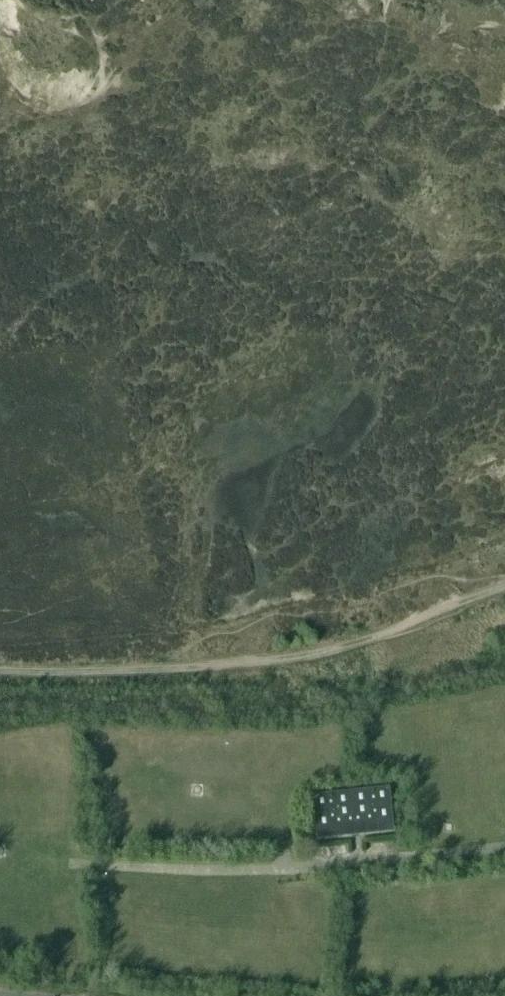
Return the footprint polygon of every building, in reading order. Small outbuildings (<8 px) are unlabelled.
[(318,831),(323,835),(386,828),(390,823),(387,791),(315,799),(318,831)]
